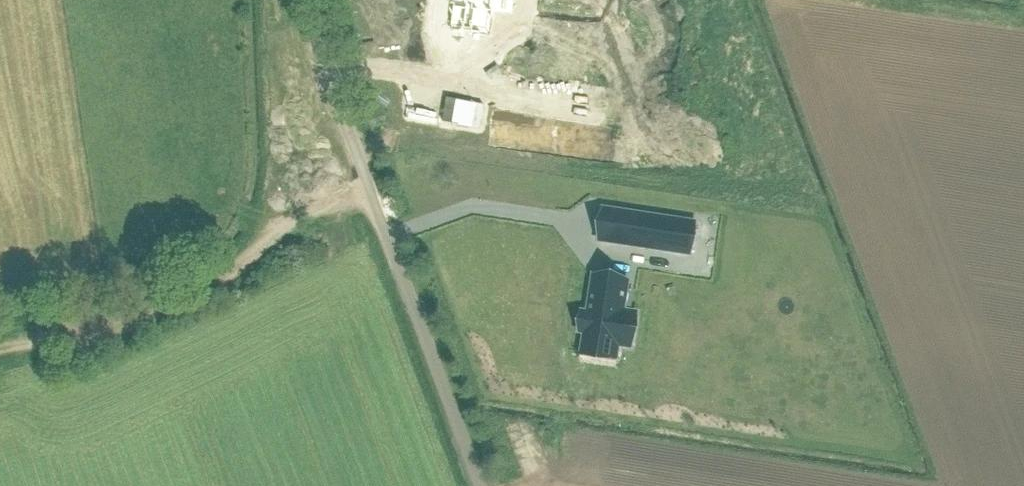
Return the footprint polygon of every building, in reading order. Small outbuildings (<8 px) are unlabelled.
[(450,28),(491,34),(495,8),(513,11),(515,0),(454,0),(450,28)] [(441,94),(400,94),(400,115),(441,115),(441,94)] [(603,209),(599,240),(690,254),(694,223),(603,209)] [(582,312),(579,332),(585,333),(581,354),(616,359),(618,345),(631,347),(636,313),(623,311),(628,281),(593,276),(588,313),(582,312)]
